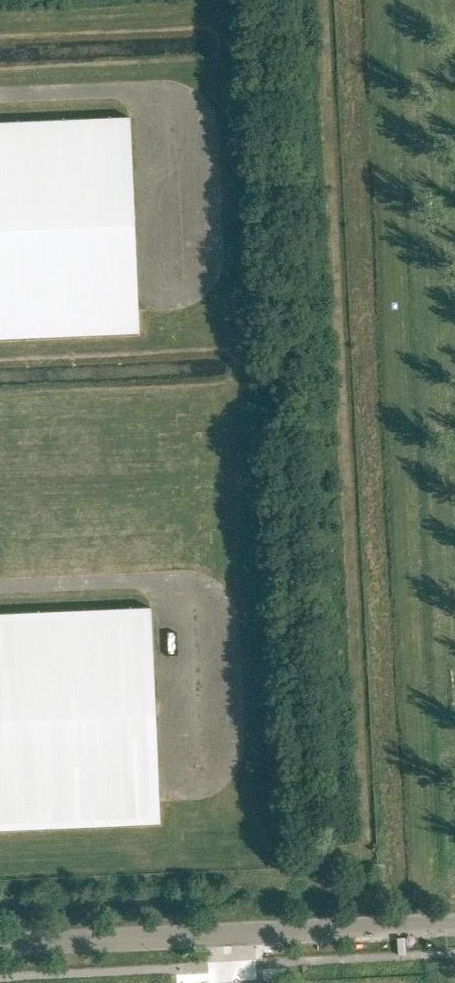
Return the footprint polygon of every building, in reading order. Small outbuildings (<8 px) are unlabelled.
[(140,336),(131,119),(0,125),(0,342),(140,336)] [(159,826),(151,609),(0,616),(0,832),(159,826)]
